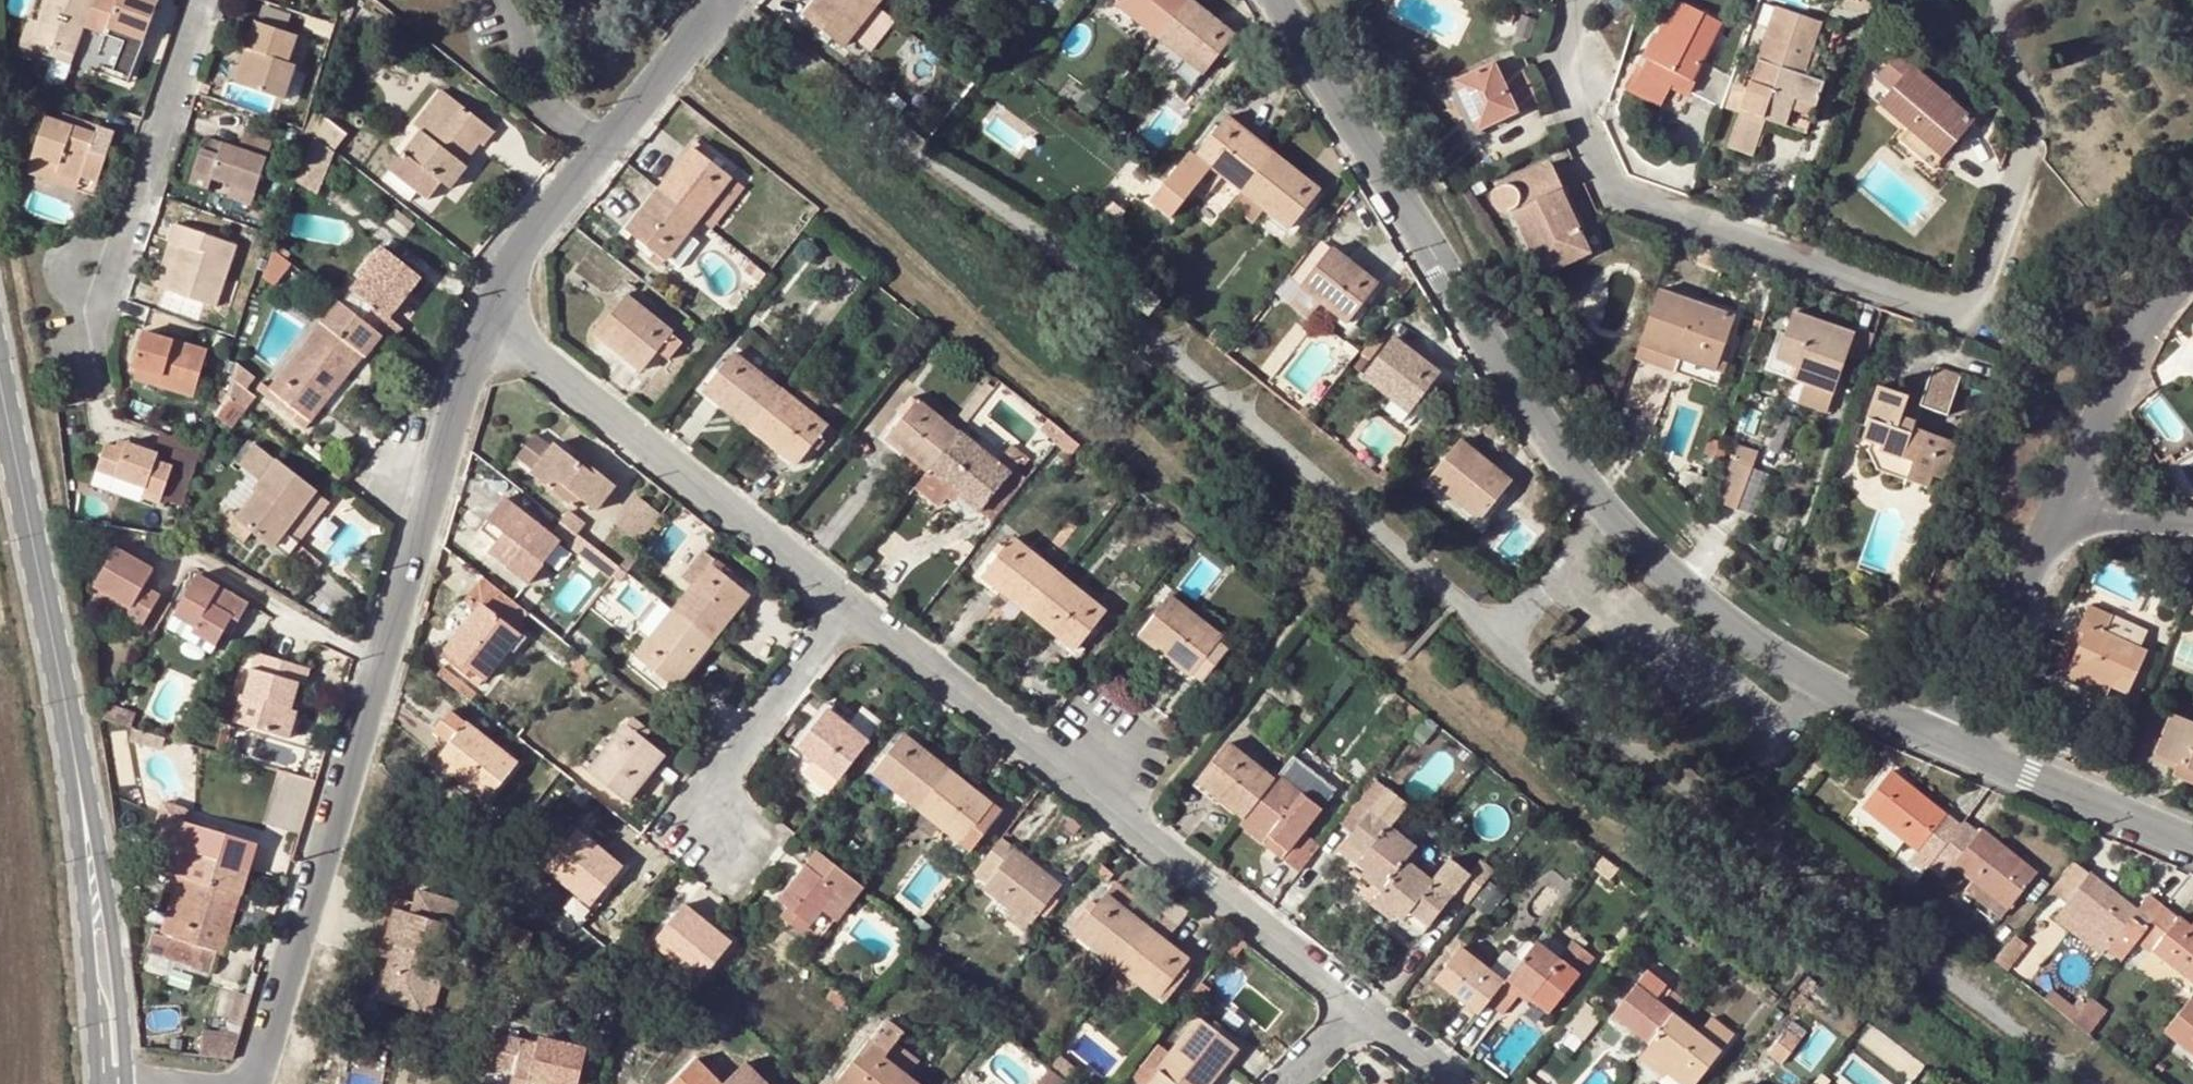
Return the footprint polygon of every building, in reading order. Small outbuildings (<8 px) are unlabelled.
[(73,51),(82,25),(90,0),(44,0),(37,20),(32,37),(73,51)] [(82,25),(103,32),(105,26),(143,38),(155,0),(90,0),(82,25)] [(874,5),(867,0),(817,0),(803,17),(840,46),(859,23),(871,32),(886,15),(874,5)] [(1157,36),(1185,0),(1119,0),(1115,4),(1157,36)] [(1185,0),(1157,36),(1203,73),(1233,37),(1185,0)] [(1721,107),(1732,76),(1698,60),(1719,23),(1676,1),(1646,58),(1693,82),(1688,92),(1721,108),(1721,107)] [(292,16),(263,7),(257,23),(285,33),(292,16)] [(1738,113),(1728,146),(1749,153),(1762,117),(1805,132),(1822,83),(1810,78),(1802,76),(1811,50),(1820,22),(1774,7),(1750,79),(1733,73),(1732,76),(1721,107),(1738,113)] [(20,43),(69,61),(73,51),(32,37),(37,20),(28,17),(20,43)] [(257,23),(255,23),(245,50),(239,67),(246,70),(241,87),(285,101),(297,67),(289,64),(298,37),(285,33),(257,23)] [(139,50),(143,38),(105,26),(103,32),(101,35),(139,50)] [(1819,52),(1811,50),(1802,76),(1810,78),(1819,52)] [(1693,82),(1646,58),(1641,67),(1667,81),(1688,92),(1693,82)] [(1502,59),(1454,80),(1477,131),(1511,116),(1504,99),(1508,97),(1502,82),(1510,78),(1502,59)] [(1879,103),(1908,129),(1940,158),(1974,120),(1911,66),(1879,103)] [(246,70),(239,67),(233,84),(241,87),(246,70)] [(1667,81),(1641,67),(1630,88),(1657,101),(1667,81)] [(424,133),(451,99),(442,92),(414,126),(424,133)] [(1516,114),(1508,97),(1504,99),(1511,116),(1516,114)] [(496,132),(451,99),(424,133),(384,182),(409,202),(417,193),(427,201),(442,182),(445,184),(461,163),(479,142),(485,146),(496,132)] [(61,114),(58,122),(68,125),(71,118),(61,114)] [(311,136),(316,140),(335,154),(348,135),(322,115),(311,136)] [(46,118),(30,156),(55,163),(52,170),(77,179),(79,173),(95,177),(110,131),(71,118),(68,125),(58,122),(46,118)] [(1222,176),(1242,190),(1271,154),(1225,119),(1194,157),(1189,153),(1149,202),(1168,218),(1194,187),(1205,195),(1222,176)] [(1933,167),(1940,158),(1908,129),(1900,139),(1933,167)] [(191,179),(207,185),(211,174),(255,188),(273,139),(244,130),(240,144),(207,133),(191,179)] [(335,154),(316,140),(298,182),(319,195),(335,154)] [(629,233),(665,262),(685,236),(730,177),(694,149),(629,233)] [(1305,182),(1271,154),(1242,190),(1291,228),(1320,193),(1317,191),(1319,187),(1307,178),(1305,182)] [(55,163),(30,156),(24,170),(90,191),(95,177),(79,173),(77,179),(52,170),(55,163)] [(1561,186),(1549,162),(1499,186),(1494,189),(1491,193),(1491,199),(1493,205),(1495,208),(1500,212),(1504,213),(1511,212),(1542,275),(1588,252),(1558,188),(1561,186)] [(468,168),(461,163),(445,184),(451,189),(468,168)] [(211,174),(207,185),(251,200),(255,188),(211,174)] [(178,242),(164,284),(182,293),(213,305),(236,241),(175,220),(169,238),(178,242)] [(685,236),(665,262),(676,271),(697,244),(685,236)] [(169,238),(156,280),(164,284),(178,242),(169,238)] [(363,280),(341,306),(373,331),(382,338),(390,343),(403,329),(389,318),(420,278),(382,248),(360,278),(363,280)] [(1329,249),(1301,285),(1347,321),(1376,285),(1375,283),(1376,281),(1366,272),(1363,275),(1329,249)] [(164,284),(163,286),(182,293),(164,284)] [(1144,289),(1131,305),(1147,317),(1159,301),(1144,289)] [(1733,316),(1656,289),(1638,344),(1714,370),(1733,316)] [(626,298),(597,335),(642,372),(658,353),(669,360),(683,344),(626,298)] [(310,421),(346,377),(362,356),(355,349),(373,331),(341,306),(337,301),(320,323),(323,327),(273,391),(263,384),(258,391),(295,421),(300,414),(310,421)] [(279,303),(274,311),(303,331),(309,323),(279,303)] [(1844,357),(1852,334),(1791,313),(1776,359),(1806,369),(1801,381),(1804,382),(1832,392),(1844,357)] [(162,374),(159,387),(195,396),(209,351),(145,331),(135,366),(140,368),(162,374)] [(362,356),(365,359),(382,338),(373,331),(355,349),(362,356)] [(1862,363),(1870,340),(1852,334),(1844,357),(1862,363)] [(1391,339),(1363,375),(1409,410),(1437,375),(1391,339)] [(1714,370),(1638,344),(1633,357),(1715,385),(1719,372),(1714,370)] [(362,356),(346,377),(358,389),(376,368),(365,359),(362,356)] [(705,392),(750,428),(779,392),(733,356),(705,392)] [(1806,369),(1776,359),(1768,356),(1764,369),(1801,381),(1806,369)] [(1959,377),(1932,367),(1918,404),(1945,413),(1959,377)] [(137,381),(159,387),(162,374),(140,368),(137,381)] [(246,380),(235,372),(229,393),(240,402),(248,408),(251,396),(242,394),(246,380)] [(1832,392),(1804,382),(1798,403),(1824,412),(1832,392)] [(1861,439),(1870,442),(1878,446),(1877,451),(1910,462),(1904,478),(1927,486),(1931,476),(1944,439),(1911,426),(1913,422),(1898,417),(1905,397),(1876,386),(1865,419),(1868,419),(1861,439)] [(820,402),(803,388),(791,403),(809,417),(820,402)] [(779,392),(750,428),(796,467),(825,429),(809,417),(791,403),(779,392)] [(233,398),(217,417),(229,428),(246,407),(233,398)] [(887,440),(927,474),(958,437),(916,405),(887,440)] [(1065,435),(1049,424),(1041,433),(1057,445),(1065,435)] [(553,449),(535,435),(516,459),(534,473),(553,449)] [(958,437),(927,474),(915,490),(939,508),(947,499),(952,492),(959,499),(979,514),(1016,467),(1025,458),(1014,447),(996,465),(959,435),(958,437)] [(160,453),(158,460),(172,466),(169,477),(187,484),(198,450),(164,438),(158,453),(160,453)] [(1955,443),(1944,439),(1931,476),(1942,479),(1955,443)] [(99,474),(114,479),(147,490),(144,501),(159,506),(172,466),(158,460),(160,453),(158,453),(127,442),(125,448),(109,442),(99,474)] [(1458,442),(1429,477),(1479,518),(1509,482),(1458,442)] [(1876,468),(1904,478),(1910,462),(1877,451),(1878,446),(1870,442),(1867,450),(1876,468)] [(1756,452),(1735,443),(1714,501),(1735,509),(1756,452)] [(221,505),(229,512),(221,523),(243,543),(253,532),(288,559),(299,544),(300,543),(331,505),(316,493),(255,445),(238,466),(242,468),(238,474),(242,478),(221,505)] [(534,473),(533,475),(577,511),(583,503),(596,513),(617,488),(584,461),(581,465),(555,446),(553,449),(534,473)] [(1031,479),(1016,467),(979,514),(993,525),(1031,479)] [(147,490),(114,479),(112,490),(144,501),(147,490)] [(952,492),(947,499),(954,504),(959,499),(952,492)] [(645,497),(622,524),(642,540),(664,513),(645,497)] [(506,502),(490,521),(506,537),(491,554),(527,585),(545,565),(542,563),(558,543),(506,502)] [(570,513),(563,522),(580,535),(588,526),(570,513)] [(580,535),(563,522),(554,533),(571,547),(580,535)] [(982,577),(1029,614),(1058,577),(1013,540),(982,577)] [(299,544),(288,559),(288,560),(311,577),(322,564),(299,544)] [(91,582),(110,594),(129,606),(122,617),(137,626),(155,595),(139,587),(151,567),(114,545),(91,582)] [(654,638),(638,659),(673,688),(750,595),(722,573),(727,569),(699,546),(674,572),(694,589),(674,613),(654,638)] [(632,553),(619,568),(627,574),(639,559),(632,553)] [(875,561),(864,553),(852,569),(863,577),(875,561)] [(197,574),(174,614),(193,624),(190,629),(214,645),(224,629),(232,615),(239,621),(249,605),(197,574)] [(1058,577),(1029,614),(1076,651),(1106,614),(1058,577)] [(479,611),(443,656),(481,685),(520,634),(513,630),(523,618),(481,585),(468,601),(479,611)] [(129,606),(110,594),(103,605),(122,617),(129,606)] [(1169,598),(1140,635),(1175,663),(1171,669),(1191,686),(1198,680),(1201,684),(1229,653),(1218,645),(1222,640),(1169,598)] [(674,613),(660,602),(640,627),(654,638),(674,613)] [(2088,607),(2056,676),(2104,697),(2111,683),(2128,690),(2145,652),(2137,648),(2145,632),(2088,607)] [(193,624),(174,614),(167,626),(209,653),(214,645),(190,629),(193,624)] [(231,634),(239,621),(232,615),(224,629),(231,634)] [(235,721),(283,736),(291,711),(300,685),(305,686),(308,668),(258,653),(246,696),(244,694),(235,721)] [(582,656),(567,674),(585,688),(600,671),(582,656)] [(479,693),(445,666),(440,673),(473,700),(479,693)] [(1654,689),(1647,698),(1663,710),(1670,702),(1654,689)] [(2170,714),(2144,703),(2136,722),(2128,743),(2153,754),(2161,736),(2170,714)] [(291,711),(283,736),(290,738),(298,712),(291,711)] [(449,746),(437,760),(428,772),(447,787),(457,776),(488,800),(517,763),(467,724),(451,711),(434,733),(449,746)] [(827,712),(798,747),(840,780),(870,744),(827,712)] [(2161,736),(2192,754),(2192,724),(2170,714),(2161,736)] [(635,718),(628,727),(645,739),(652,733),(635,718)] [(645,739),(628,727),(589,772),(626,802),(666,757),(644,740),(645,739)] [(134,730),(130,741),(162,750),(165,739),(134,730)] [(2161,736),(2153,754),(2177,764),(2190,769),(2186,781),(2192,784),(2192,754),(2161,736)] [(874,774),(921,811),(951,774),(904,737),(874,774)] [(1204,786),(1245,818),(1275,782),(1227,745),(1198,778),(1205,784),(1204,786)] [(1295,788),(1307,774),(1291,760),(1280,775),(1295,788)] [(2190,769),(2177,764),(2172,775),(2186,781),(2190,769)] [(313,783),(278,773),(263,824),(298,835),(313,783)] [(1862,808),(1916,852),(1923,843),(1937,855),(1972,882),(2006,910),(2034,875),(1979,831),(1976,836),(1962,824),(1948,813),(1944,817),(1889,773),(1862,808)] [(951,774),(921,811),(935,822),(963,844),(999,801),(969,777),(964,784),(951,774)] [(1239,825),(1264,844),(1269,837),(1290,854),(1284,861),(1299,874),(1321,848),(1303,833),(1321,811),(1317,808),(1330,791),(1307,774),(1295,788),(1280,775),(1275,782),(1245,818),(1239,825)] [(1361,824),(1347,842),(1373,864),(1367,872),(1363,877),(1382,892),(1412,853),(1415,849),(1389,828),(1408,807),(1388,790),(1374,779),(1347,813),(1361,824)] [(189,809),(164,802),(153,843),(178,850),(185,822),(189,809)] [(153,932),(147,951),(191,967),(208,973),(216,951),(221,953),(236,904),(229,902),(232,893),(234,893),(242,870),(248,872),(256,845),(185,822),(178,850),(171,873),(178,876),(160,934),(153,932)] [(963,844),(935,822),(930,827),(929,835),(954,856),(963,844)] [(576,832),(546,867),(592,904),(622,869),(576,832)] [(1269,837),(1264,844),(1284,861),(1290,854),(1269,837)] [(1002,842),(976,876),(987,884),(984,887),(1031,925),(1061,888),(1002,842)] [(1373,864),(1347,842),(1339,851),(1367,872),(1373,864)] [(1916,852),(1893,882),(1907,893),(1937,855),(1923,843),(1916,852)] [(1420,859),(1412,853),(1382,892),(1372,905),(1391,921),(1396,916),(1403,907),(1428,927),(1454,895),(1468,906),(1495,871),(1483,861),(1470,876),(1452,862),(1433,883),(1413,867),(1420,859)] [(819,855),(781,902),(791,912),(785,919),(817,945),(864,889),(819,855)] [(1609,881),(1618,870),(1602,858),(1593,869),(1609,881)] [(2065,905),(2089,874),(2076,864),(2052,894),(2065,905)] [(242,896),(248,872),(242,870),(234,893),(238,894),(242,896)] [(2136,910),(2089,874),(2065,905),(2112,942),(2106,949),(2121,962),(2138,940),(2164,908),(2149,895),(2136,910)] [(1506,896),(1489,882),(1471,905),(1489,919),(1506,896)] [(2006,910),(1972,882),(1964,892),(1998,919),(2006,910)] [(1116,883),(1106,897),(1123,910),(1133,897),(1116,883)] [(387,907),(378,943),(383,944),(395,946),(390,958),(380,994),(414,1002),(429,956),(436,959),(446,924),(454,926),(460,903),(421,891),(411,913),(387,907)] [(229,902),(236,904),(238,894),(234,893),(232,893),(229,902)] [(1076,935),(1118,967),(1148,930),(1158,918),(1133,897),(1123,910),(1106,897),(1076,935)] [(2112,942),(2065,905),(2059,912),(2106,949),(2112,942)] [(684,907),(655,944),(700,981),(730,945),(684,907)] [(1421,935),(1428,927),(1403,907),(1396,916),(1421,935)] [(2164,908),(2138,940),(2192,984),(2192,929),(2190,927),(2164,908)] [(1460,948),(1438,976),(1453,988),(1448,993),(1477,1015),(1485,1003),(1502,1016),(1521,994),(1548,1015),(1594,958),(1574,943),(1570,947),(1546,928),(1514,968),(1498,956),(1493,963),(1481,953),(1476,960),(1460,948)] [(1148,930),(1118,967),(1104,985),(1126,1002),(1140,984),(1158,999),(1165,1004),(1186,976),(1181,972),(1189,963),(1148,930)] [(395,946),(383,944),(379,956),(390,958),(395,946)] [(420,1012),(436,959),(429,956),(414,1002),(380,994),(377,1002),(420,1012)] [(1095,957),(1086,968),(1101,979),(1108,969),(1095,957)] [(1999,957),(1995,962),(2006,971),(2010,966),(1999,957)] [(1649,1044),(1673,1016),(1684,1000),(1646,972),(1612,1013),(1649,1044)] [(1453,988),(1438,976),(1434,981),(1448,993),(1453,988)] [(834,988),(826,999),(840,1011),(849,1001),(834,988)] [(250,997),(236,993),(227,1023),(241,1028),(250,997)] [(2189,1000),(2163,1033),(2192,1057),(2192,1003),(2189,1000)] [(1603,1017),(1590,1007),(1570,1033),(1583,1043),(1603,1017)] [(1258,1025),(1238,1009),(1223,1028),(1242,1043),(1258,1025)] [(1667,1072),(1682,1083),(1695,1083),(1733,1037),(1711,1020),(1697,1034),(1673,1016),(1649,1044),(1641,1053),(1667,1072)] [(1150,1083),(1209,1083),(1237,1049),(1200,1020),(1172,1057),(1150,1083)] [(240,1035),(203,1031),(200,1056),(232,1059),(240,1035)] [(1789,1031),(1769,1055),(1780,1065),(1801,1040),(1789,1031)] [(577,1083),(586,1049),(540,1038),(538,1045),(504,1036),(495,1070),(511,1074),(509,1083),(577,1083)] [(837,1083),(916,1083),(885,1059),(889,1054),(871,1040),(837,1083)] [(1159,1046),(1131,1082),(1133,1083),(1150,1083),(1172,1057),(1159,1046)] [(1662,1078),(1667,1072),(1641,1053),(1638,1058),(1662,1078)] [(1077,1070),(1060,1056),(1052,1066),(1070,1080),(1077,1070)] [(697,1062),(674,1083),(719,1083),(697,1062)] [(748,1064),(728,1083),(767,1083),(748,1064)] [(1049,1071),(1038,1083),(1066,1083),(1049,1071)]
